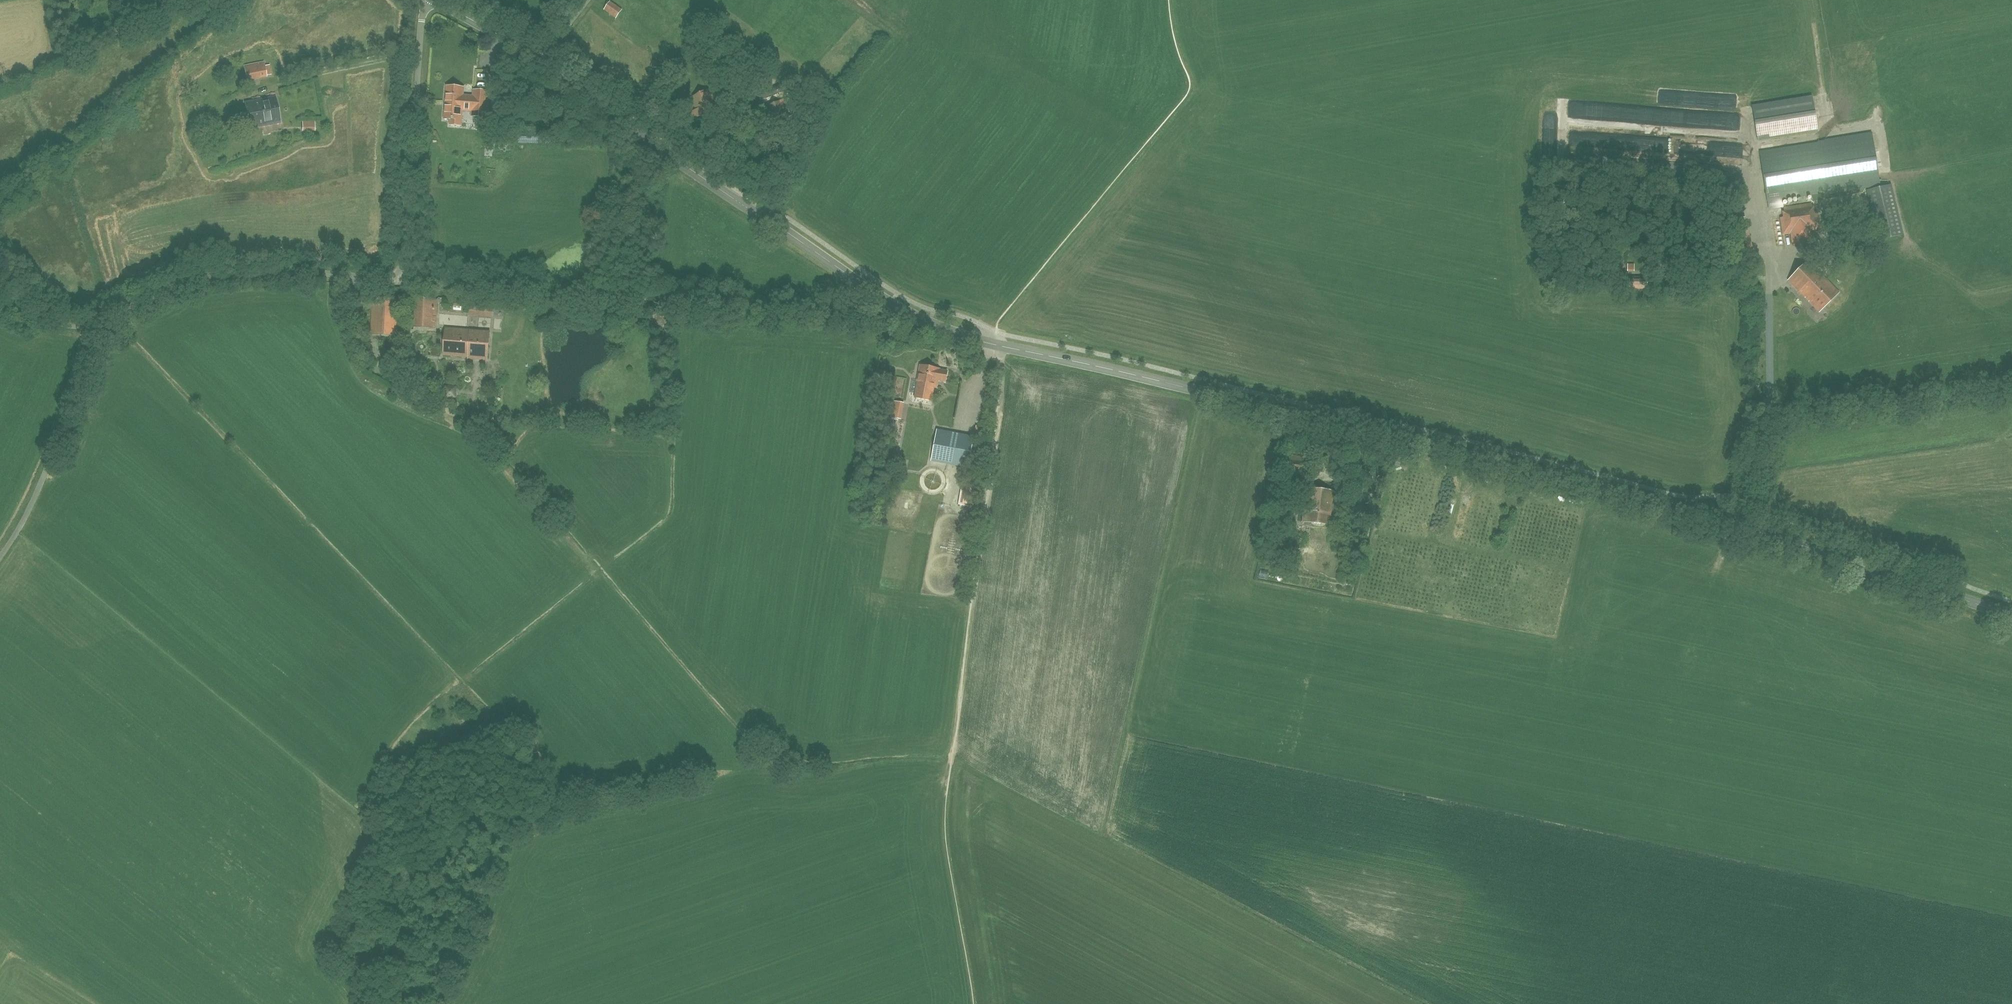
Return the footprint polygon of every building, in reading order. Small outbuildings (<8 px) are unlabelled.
[(604,10),(616,19),(622,10),(610,1),(604,10)] [(247,80),(266,76),(263,63),(244,67),(247,80)] [(447,87),(444,119),(451,119),(450,125),(460,125),(461,109),(472,110),(472,116),(487,117),(489,92),(474,91),(473,98),(462,97),(463,88),(447,87)] [(699,116),(711,111),(713,116),(719,114),(710,90),(691,98),(699,116)] [(1817,131),(1812,96),(1752,106),(1758,140),(1817,131)] [(245,103),(250,128),(281,122),(275,97),(245,103)] [(768,105),(773,120),(786,114),(781,101),(768,105)] [(1568,108),(1568,117),(1582,117),(1582,108),(1568,108)] [(1817,140),(1817,143),(1760,152),(1767,202),(1768,202),(1769,210),(1783,207),(1781,200),(1825,193),(1825,195),(1879,186),(1871,132),(1817,140)] [(1742,152),(1744,138),(1713,135),(1712,142),(1731,144),(1731,146),(1739,147),(1739,152),(1742,152)] [(1891,185),(1866,191),(1877,241),(1903,235),(1891,185)] [(1783,235),(1791,234),(1793,246),(1813,243),(1811,231),(1819,229),(1817,212),(1780,218),(1783,235)] [(1735,215),(1736,232),(1745,232),(1744,215),(1735,215)] [(1819,312),(1838,293),(1807,261),(1788,280),(1819,312)] [(1631,278),(1631,289),(1648,289),(1648,278),(1631,278)] [(379,296),(381,334),(398,333),(397,296),(379,296)] [(413,300),(412,326),(434,327),(436,301),(413,300)] [(477,310),(477,313),(492,315),(493,303),(472,302),(471,310),(477,310)] [(490,331),(469,330),(469,332),(445,330),(443,354),(468,356),(468,358),(488,359),(490,331)] [(920,366),(917,382),(918,382),(915,398),(930,401),(933,388),(935,388),(937,380),(945,382),(947,371),(939,370),(939,369),(920,366)] [(967,468),(973,437),(936,430),(931,461),(967,468)] [(963,484),(960,504),(969,506),(972,486),(963,484)] [(1308,498),(1302,521),(1333,529),(1339,505),(1308,498)]
